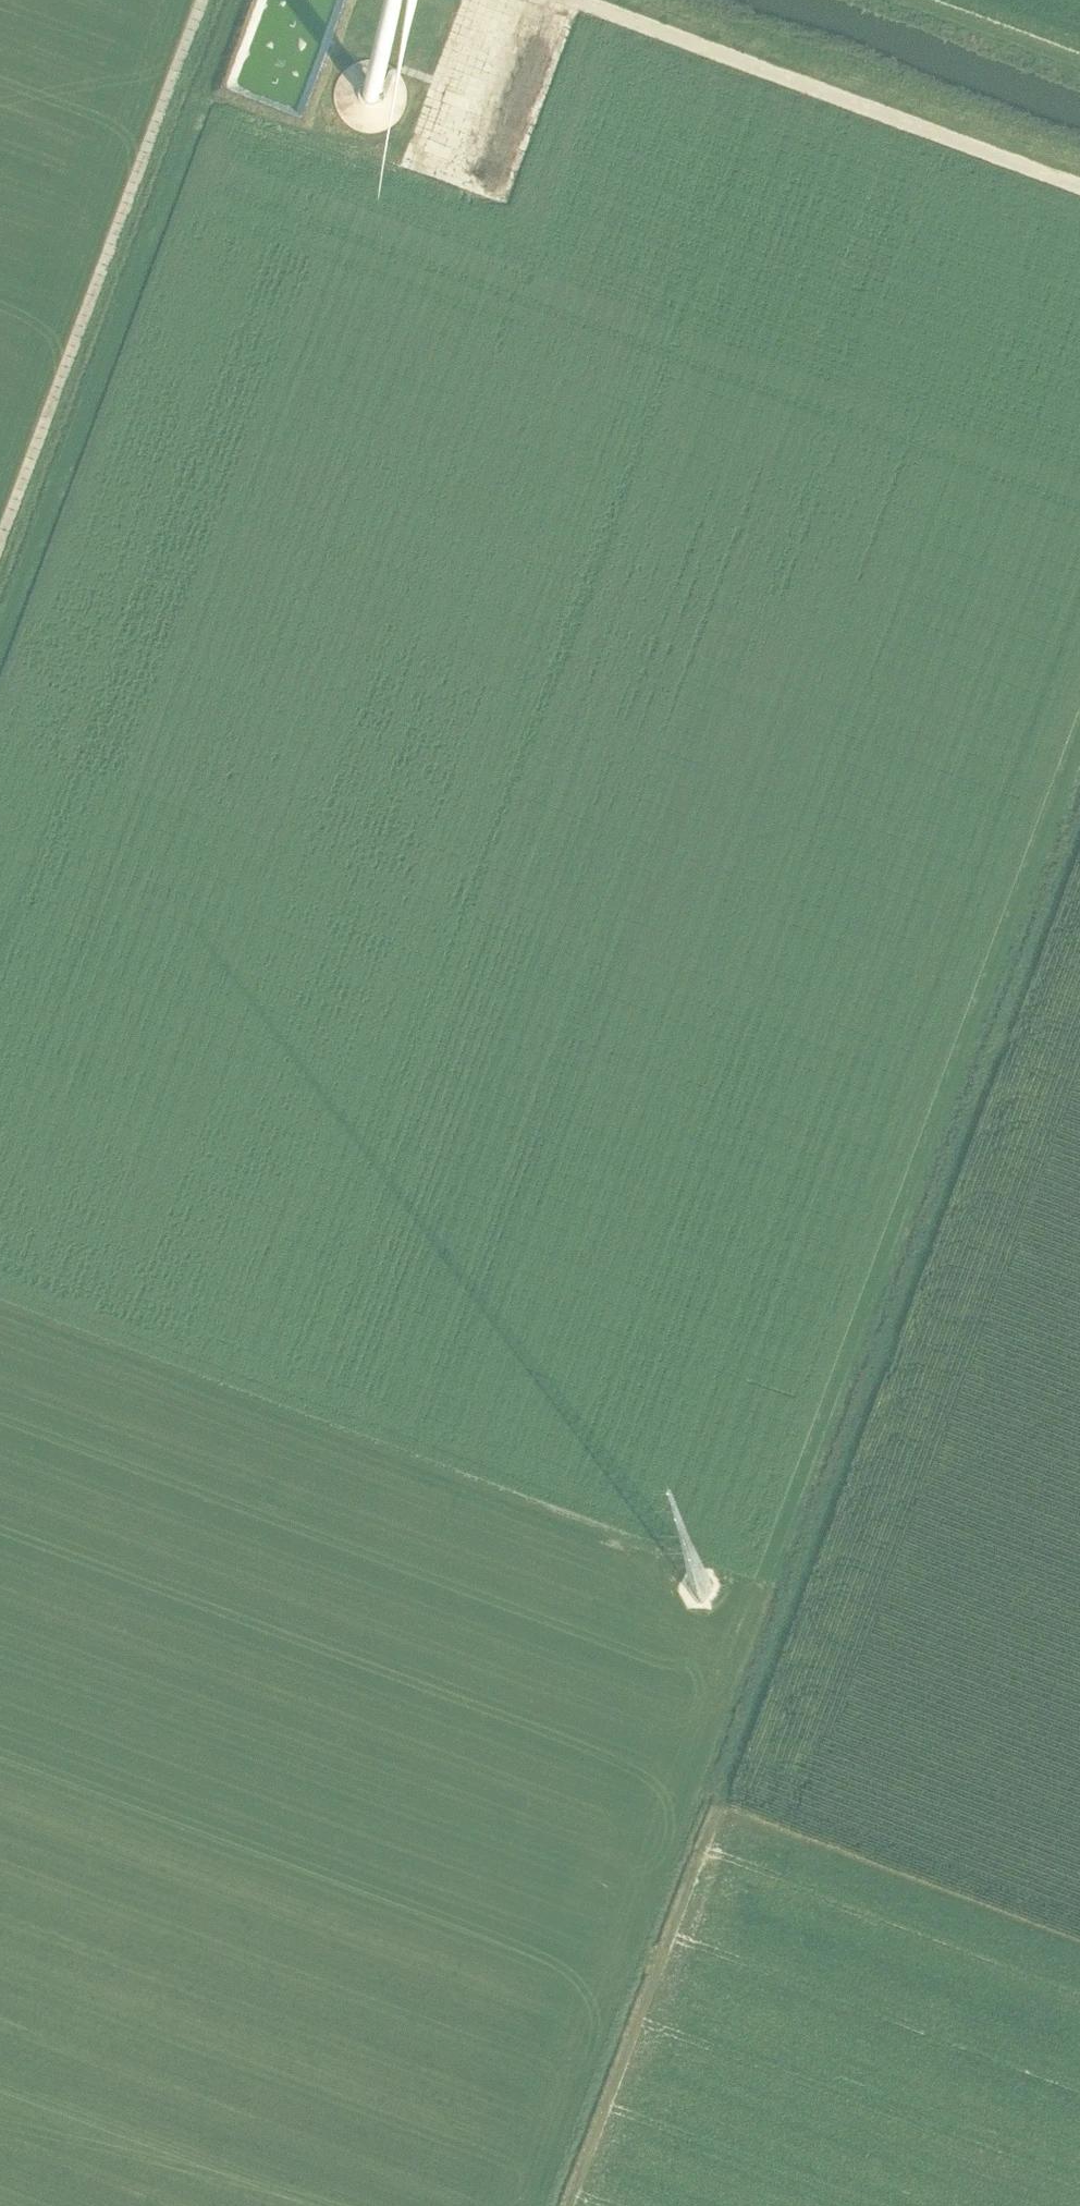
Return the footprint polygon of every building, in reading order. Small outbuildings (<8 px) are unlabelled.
[(372,83),(371,83),(370,83),(369,83),(368,84),(367,84),(366,84),(365,85),(364,85),(363,86),(363,87),(362,87),(361,88),(361,89),(360,90),(360,91),(360,92),(359,93),(359,94),(359,95),(359,96),(359,97),(360,98),(360,99),(360,100),(361,101),(362,102),(362,103),(363,104),(364,104),(365,105),(366,105),(367,106),(368,106),(369,106),(370,106),(371,106),(372,106),(373,106),(374,106),(375,106),(376,105),(377,104),(378,104),(379,103),(379,102),(380,101),(381,101),(381,100),(381,99),(382,98),(382,97),(382,96),(382,95),(382,94),(382,93),(382,92),(381,91),(381,90),(381,89),(380,88),(379,87),(378,86),(377,85),(376,85),(376,84),(375,84),(374,84),(373,83),(372,83)]
